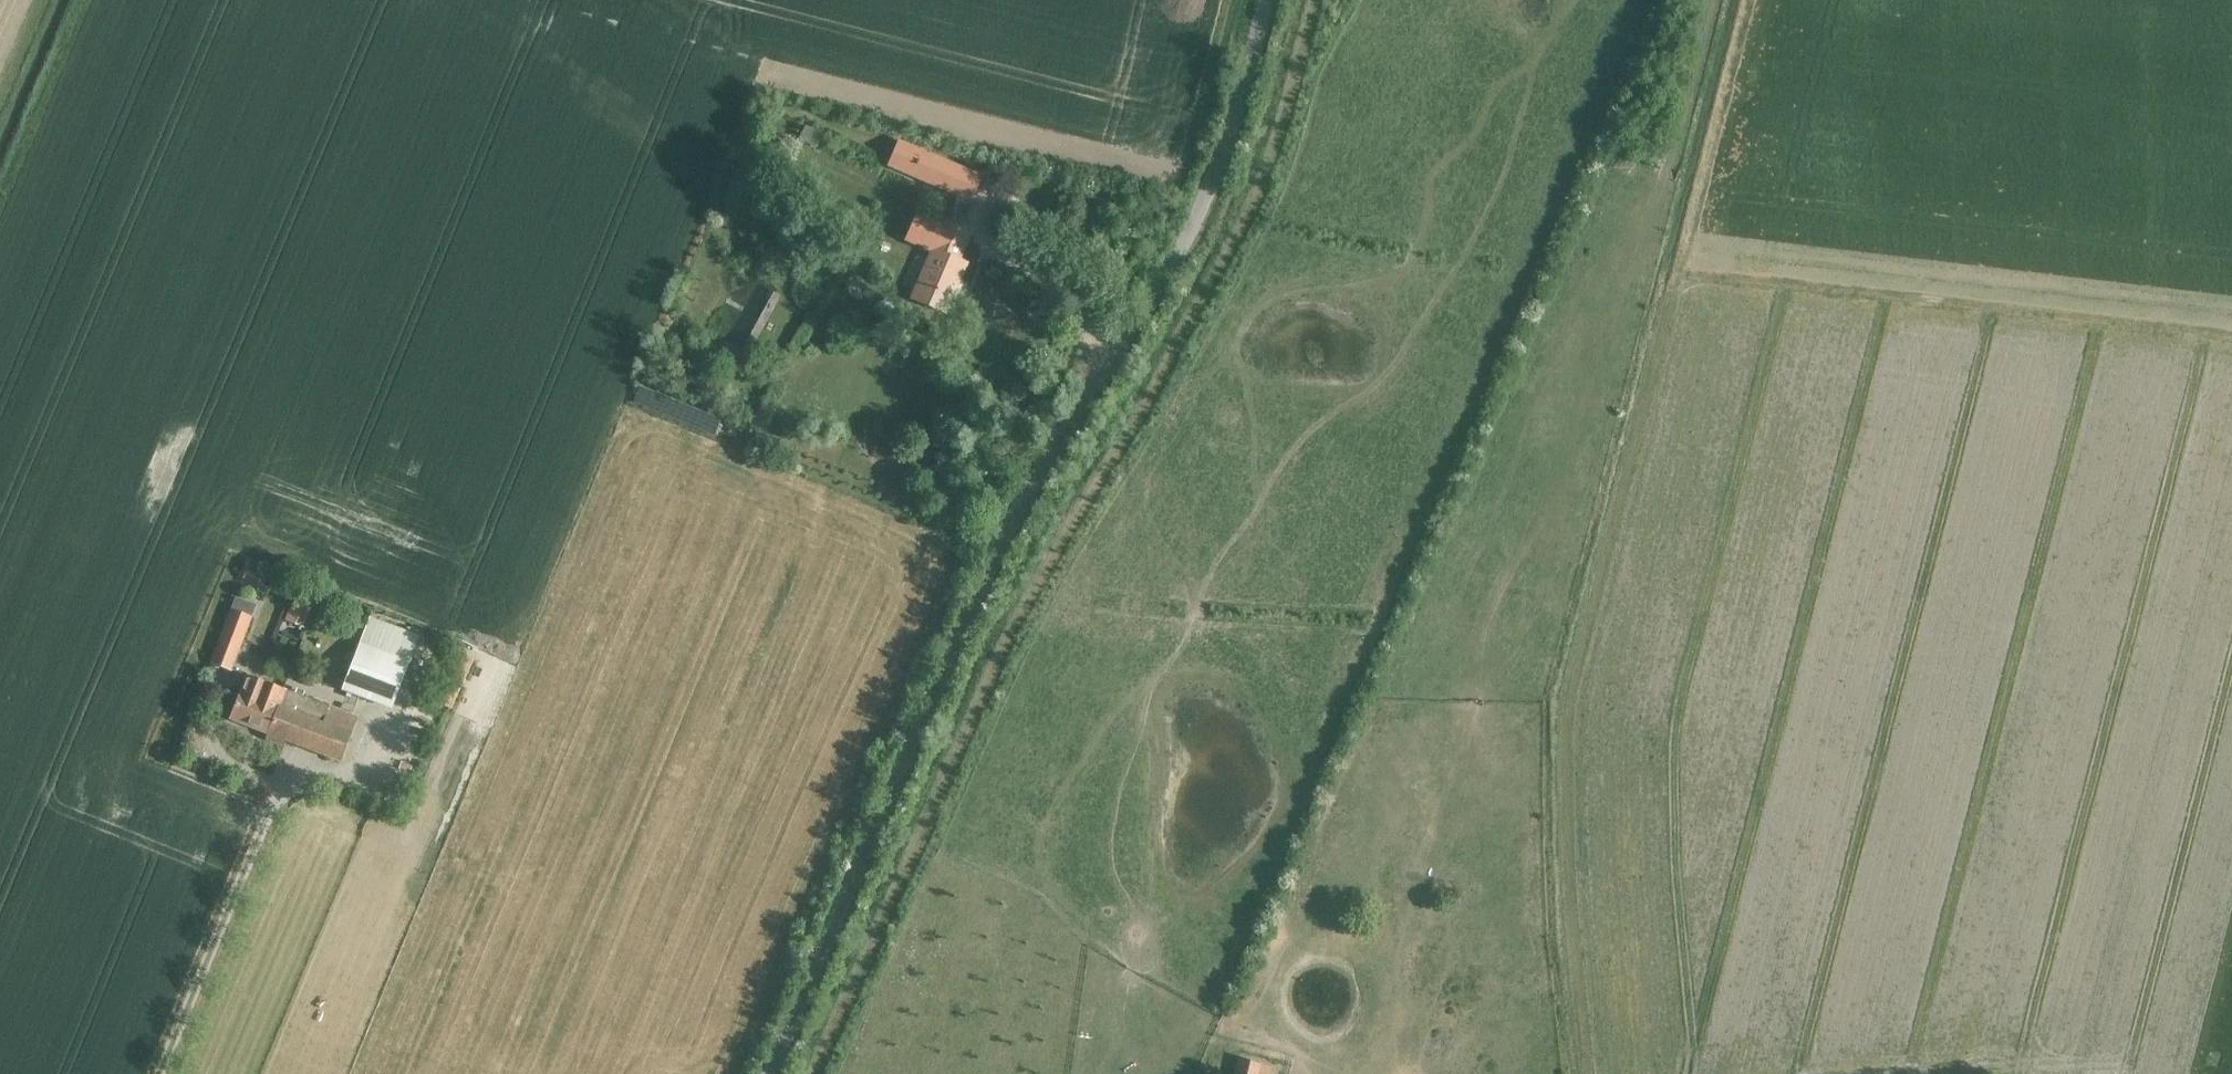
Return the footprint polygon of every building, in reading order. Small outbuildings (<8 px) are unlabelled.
[(898,141),(887,166),(918,179),(919,177),(940,185),(938,188),(969,201),(979,177),(898,141)] [(916,216),(905,240),(931,252),(911,301),(942,314),(948,300),(951,301),(960,281),(957,280),(964,263),(958,260),(969,234),(942,223),(941,226),(916,216)] [(231,609),(218,642),(238,650),(250,616),(231,609)] [(390,708),(418,637),(368,618),(340,689),(390,708)] [(262,701),(269,684),(268,683),(268,684),(245,675),(228,719),(267,734),(267,733),(266,733),(275,711),(260,706),(262,701)] [(267,733),(267,734),(264,740),(282,746),(284,740),(340,761),(357,718),(269,684),(262,701),(260,706),(275,711),(266,733),(267,733)] [(1260,1064),(1237,1059),(1233,1073),(1257,1073),(1260,1064)]
